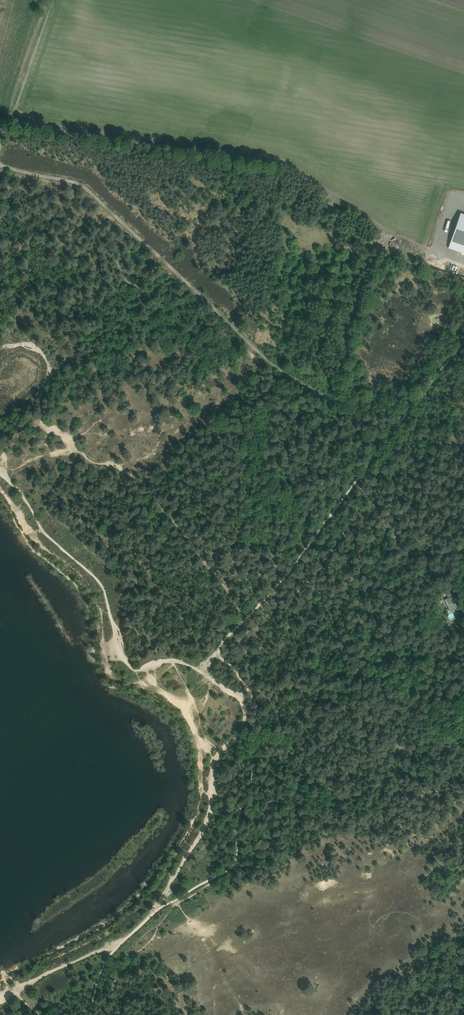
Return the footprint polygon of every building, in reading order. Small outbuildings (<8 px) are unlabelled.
[(460,213),(451,242),(450,246),(463,250),(463,214),(460,213)] [(445,599),(449,609),(453,607),(454,609),(456,608),(451,596),(445,599)]
